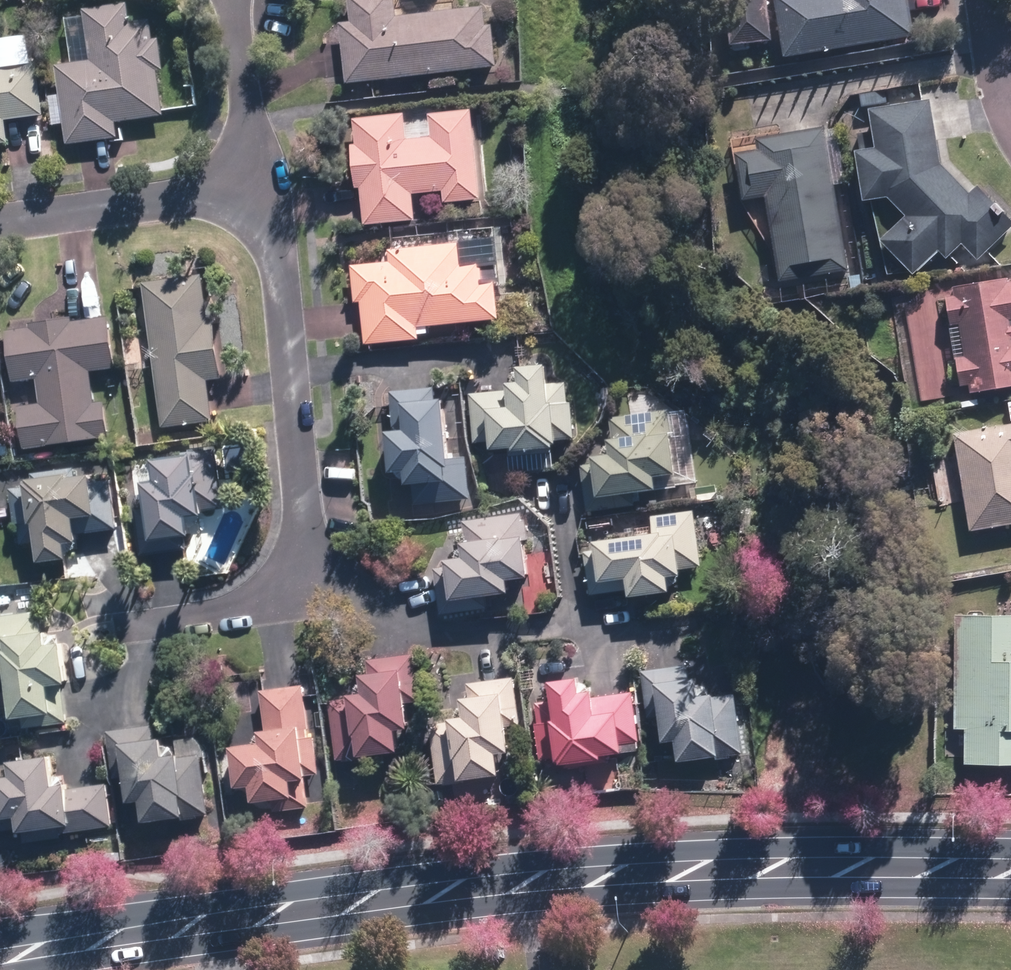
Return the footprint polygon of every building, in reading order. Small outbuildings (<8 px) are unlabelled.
[(345,85),(497,67),(492,27),(487,28),(485,7),(399,17),(397,0),(347,0),(350,24),(338,25),(345,85)] [(767,0),(722,0),(729,48),(773,42),(767,0)] [(785,55),(916,37),(910,0),(778,0),(785,55)] [(71,63),(56,65),(60,95),(47,96),(51,126),(64,124),(66,144),(117,138),(115,123),(165,117),(159,70),(164,69),(160,36),(154,37),(152,20),(132,22),(130,2),(65,10),(71,63)] [(8,144),(4,119),(43,114),(36,60),(0,65),(0,145),(8,144)] [(942,161),(941,160),(931,100),(872,110),(878,147),(857,150),(865,200),(886,197),(906,218),(882,242),(914,275),(939,251),(948,260),(951,257),(967,273),(1010,230),(1010,219),(979,186),(972,192),(942,161)] [(362,189),(364,225),(416,223),(415,192),(443,191),(443,203),(482,202),(478,112),(431,114),(431,135),(410,136),(409,115),(354,117),(355,145),(352,145),(353,189),(362,189)] [(848,183),(840,126),(758,138),(760,151),(734,155),(741,202),(775,252),(780,284),(847,273),(834,185),(848,183)] [(483,284),(479,246),(460,248),(459,239),(386,247),(388,263),(350,267),(353,302),(362,301),(366,344),(420,338),(419,328),(498,320),(494,283),(483,284)] [(203,276),(143,283),(161,428),(212,421),(207,380),(225,378),(218,317),(208,318),(203,276)] [(909,331),(917,381),(959,375),(961,386),(973,384),(974,392),(1010,386),(1010,282),(1005,283),(1004,276),(953,285),(955,295),(947,296),(951,325),(909,331)] [(34,319),(35,326),(7,329),(12,381),(38,378),(40,404),(16,407),(20,448),(114,439),(110,401),(94,403),(91,371),(119,368),(114,318),(69,323),(68,315),(34,319)] [(508,391),(471,393),(473,444),(490,443),(490,452),(555,450),(555,441),(572,441),(570,383),(549,383),(548,368),(517,369),(518,384),(508,385),(508,391)] [(452,391),(392,392),(392,432),(388,432),(388,473),(405,473),(405,502),(468,501),(468,455),(452,455),(452,391)] [(582,458),(588,511),(635,506),(634,494),(698,487),(692,431),(665,434),(662,408),(609,413),(612,440),(605,440),(607,455),(582,458)] [(955,433),(971,532),(1010,526),(1010,424),(955,433)] [(224,508),(218,446),(187,449),(187,454),(152,457),(154,483),(145,484),(150,539),(190,536),(189,519),(201,518),(200,510),(224,508)] [(119,530),(115,483),(95,484),(95,474),(77,476),(77,469),(34,472),(34,479),(26,479),(27,486),(11,487),(14,525),(20,524),(22,545),(37,544),(39,562),(70,559),(69,544),(77,543),(76,533),(119,530)] [(650,514),(651,523),(618,526),(616,514),(574,518),(577,556),(586,555),(590,596),(629,592),(630,597),(671,593),(669,578),(682,577),(681,568),(703,566),(697,510),(650,514)] [(433,569),(438,614),(487,609),(485,597),(509,595),(508,581),(529,579),(522,514),(461,520),(464,545),(452,546),(453,561),(445,562),(446,567),(433,569)] [(0,615),(0,659),(4,659),(8,720),(23,719),(23,727),(70,724),(64,636),(41,637),(39,613),(0,615)] [(956,616),(953,728),(966,729),(965,762),(1010,763),(1010,618),(956,616)] [(418,700),(414,653),(367,656),(368,674),(360,674),(362,697),(332,699),(336,760),(397,756),(395,729),(408,728),(406,701),(418,700)] [(695,664),(641,669),(646,716),(659,715),(662,742),(679,740),(681,762),(741,756),(734,689),(698,692),(695,664)] [(517,725),(514,678),(468,682),(469,697),(460,698),(462,721),(431,723),(436,783),(498,779),(496,753),(510,752),(508,726),(517,725)] [(592,678),(548,682),(551,721),(533,723),(537,761),(555,759),(556,765),(601,761),(600,755),(638,752),(632,691),(594,695),(592,678)] [(308,735),(304,684),(263,687),(266,731),(258,732),(259,743),(232,745),(236,789),(250,787),(252,802),(271,800),(272,810),(309,807),(306,776),(319,775),(316,735),(308,735)] [(154,727),(111,728),(111,765),(126,764),(126,803),(142,803),(143,821),(205,820),(204,738),(175,739),(175,746),(163,746),(162,736),(154,736),(154,727)] [(19,841),(113,828),(108,785),(68,791),(65,774),(54,776),(51,754),(8,759),(11,777),(0,779),(0,808),(2,820),(16,818),(19,841)]
